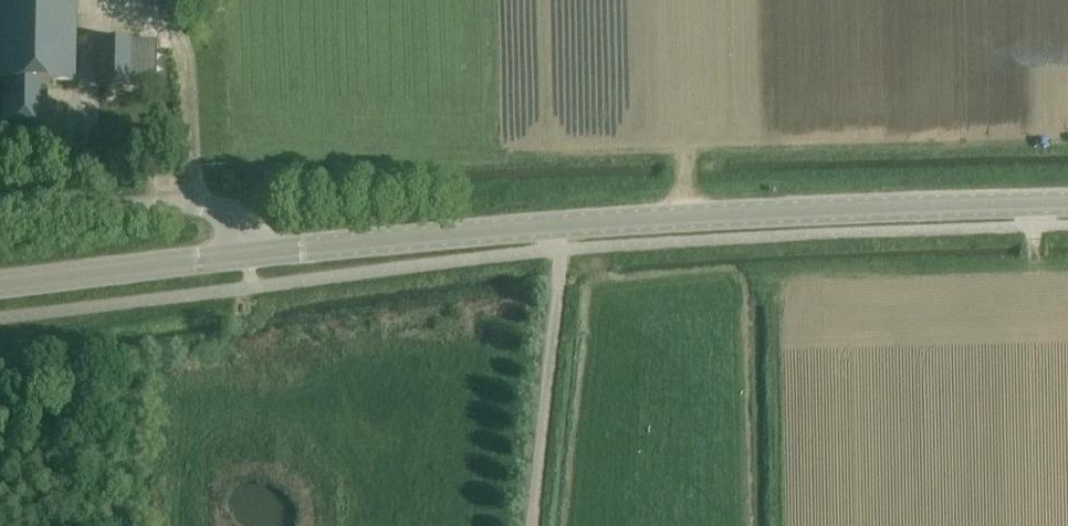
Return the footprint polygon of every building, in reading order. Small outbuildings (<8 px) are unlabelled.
[(6,124),(11,127),(17,128),(23,124),(46,125),(47,83),(74,84),(76,0),(0,0),(0,82),(4,82),(3,124),(6,124)] [(101,39),(100,84),(154,86),(155,42),(101,39)]
